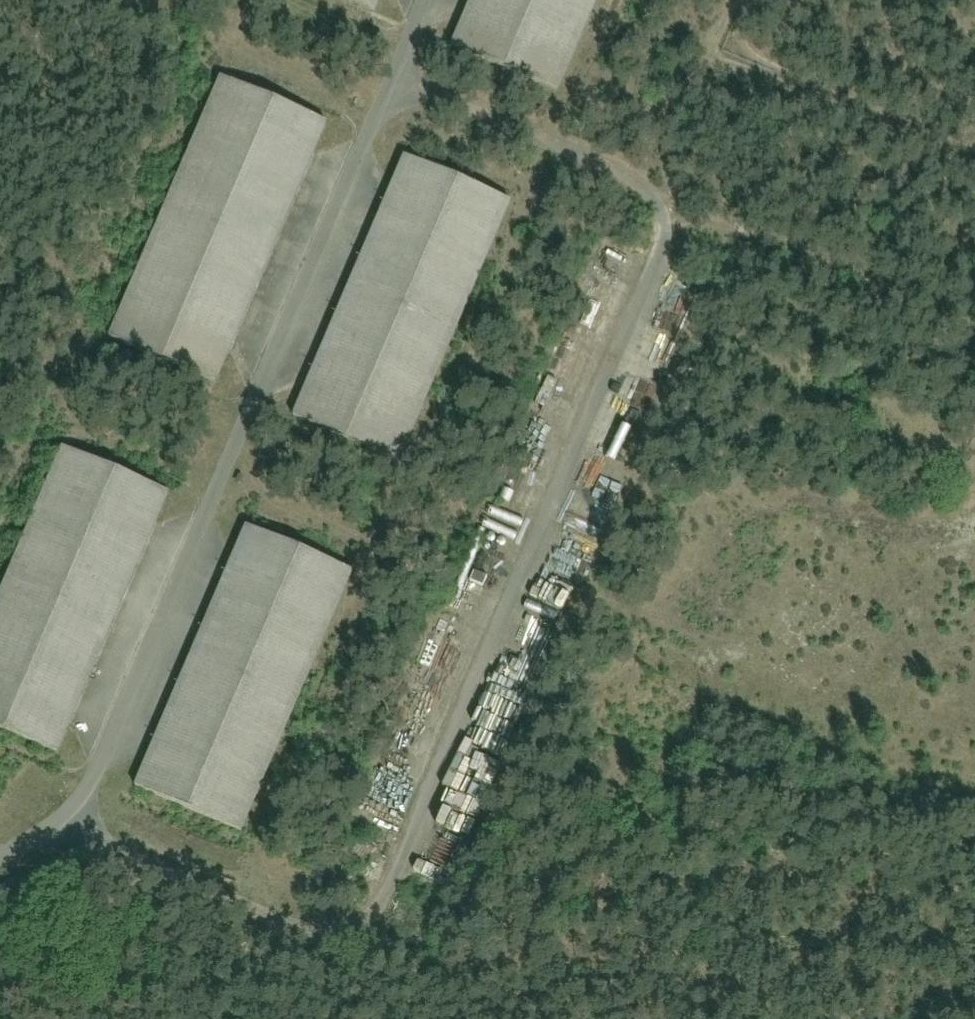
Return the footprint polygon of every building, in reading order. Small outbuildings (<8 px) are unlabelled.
[(562,94),(602,0),(470,0),(450,47),(562,94)] [(98,350),(210,398),(324,129),(211,81),(98,350)] [(286,419),(404,466),(508,208),(390,160),(286,419)] [(54,754),(167,500),(58,452),(0,582),(0,730),(54,754)] [(130,786),(246,836),(357,579),(241,529),(130,786)]
